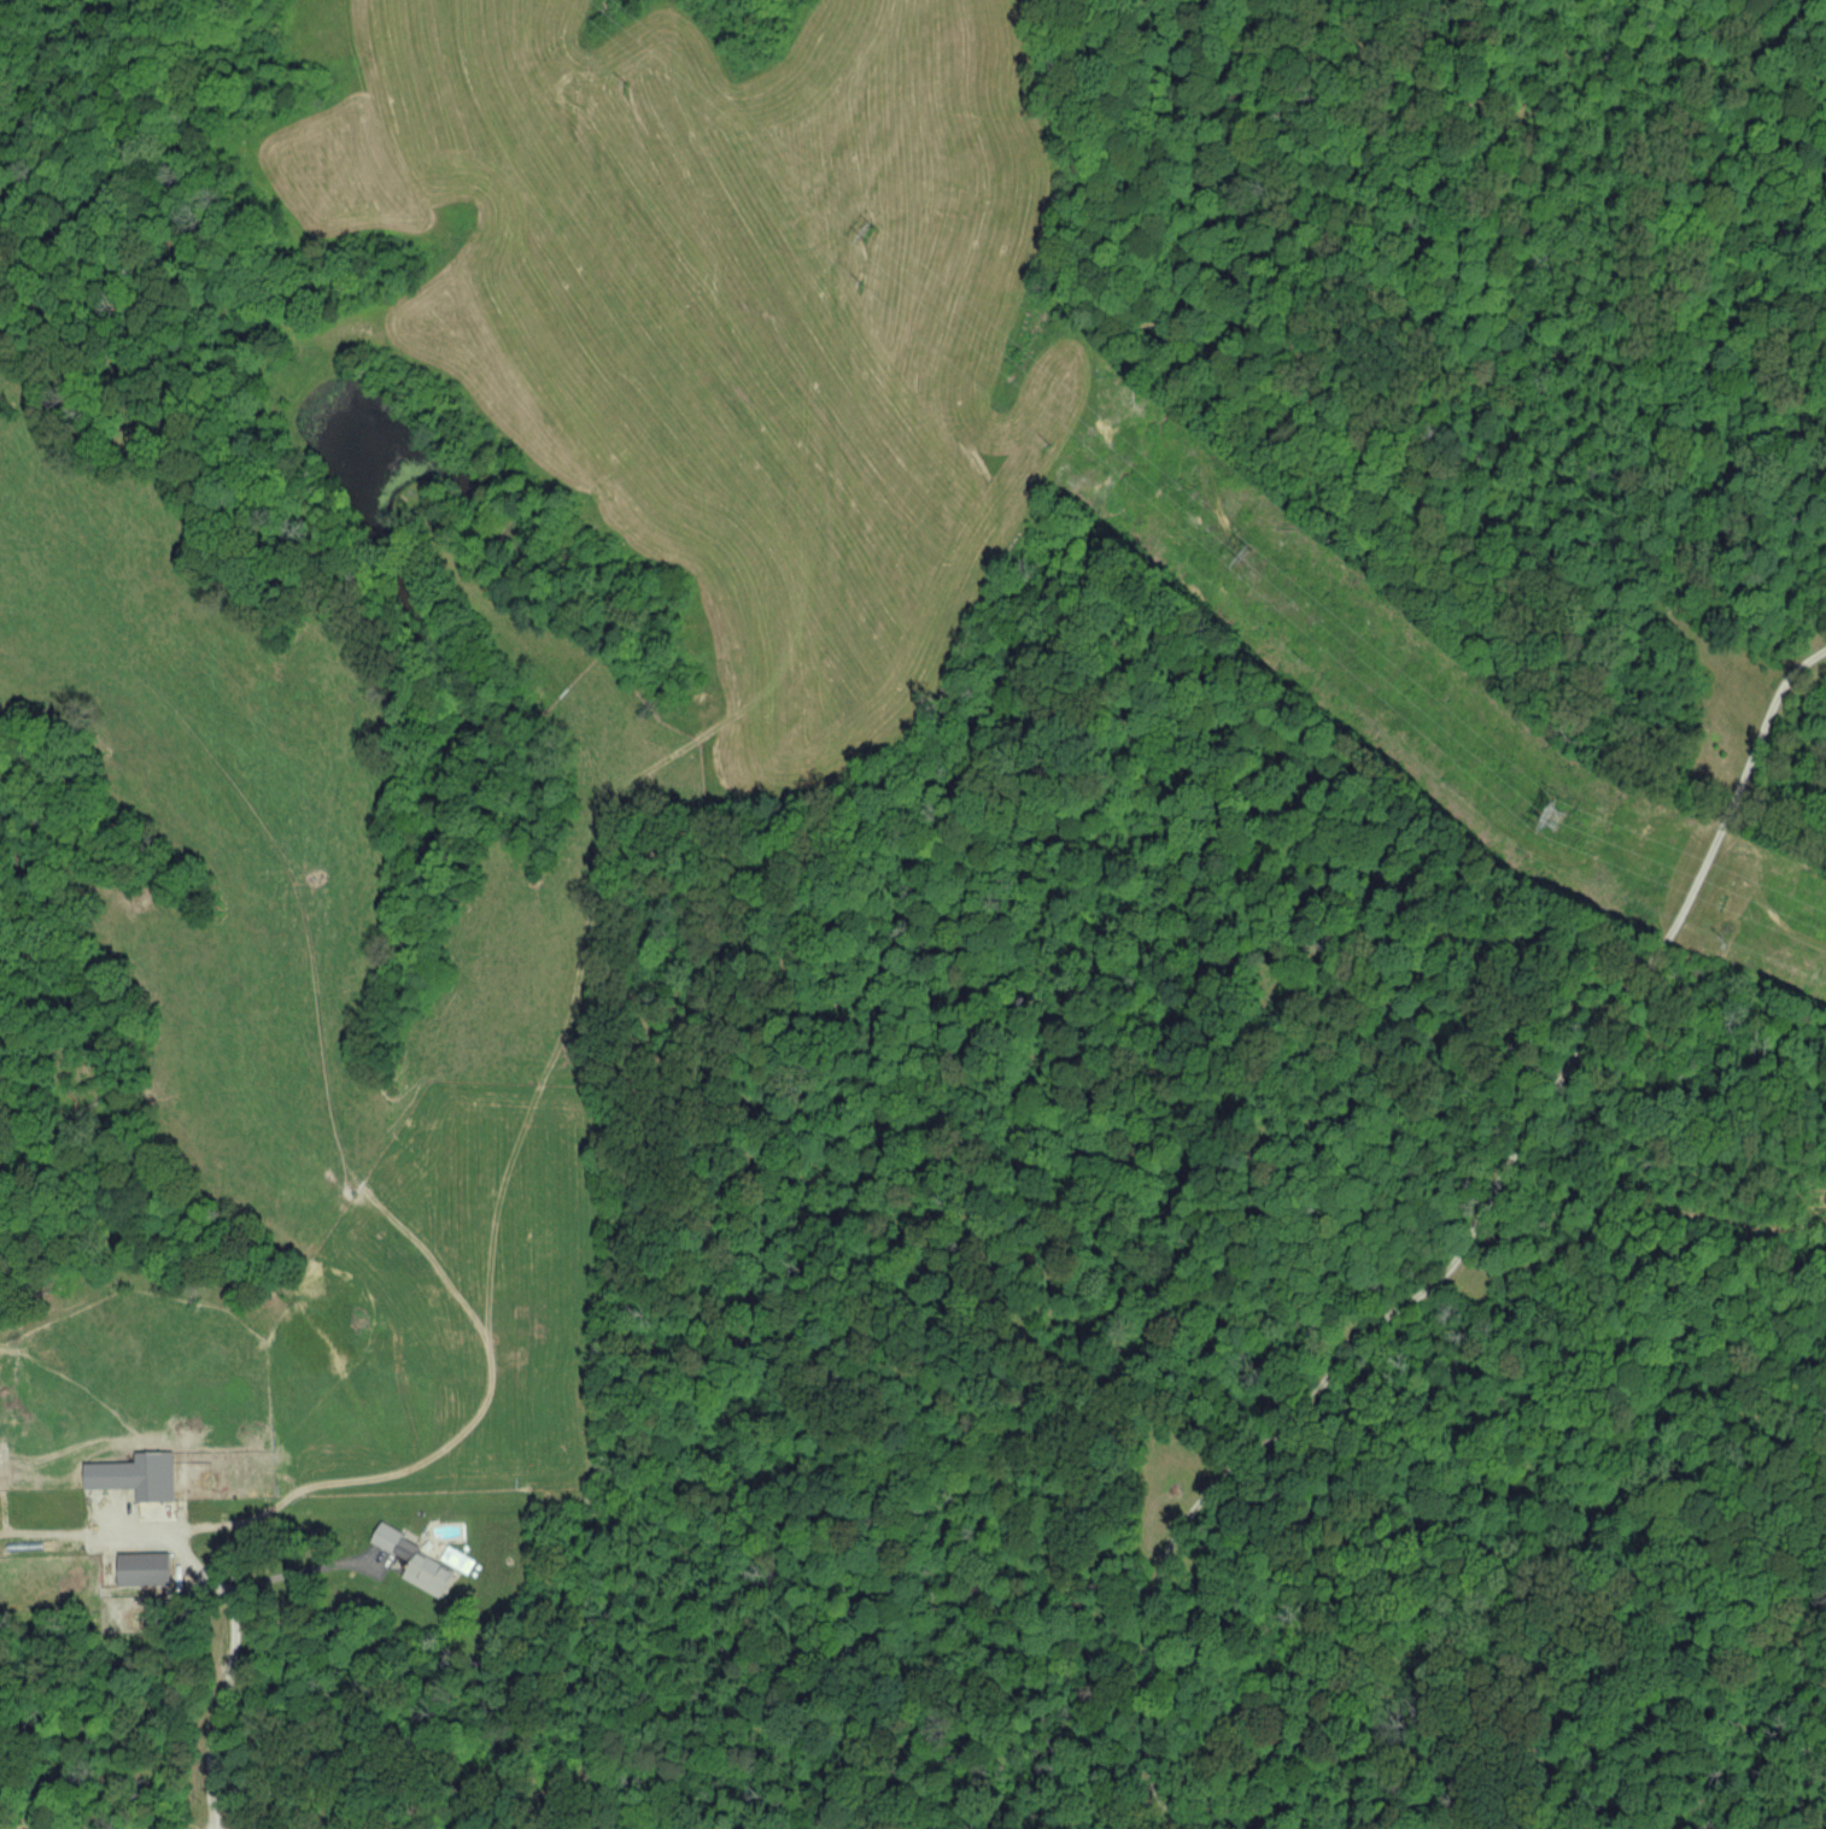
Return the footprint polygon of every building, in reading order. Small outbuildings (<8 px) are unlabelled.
[(84,1488),(134,1486),(134,1500),(173,1499),(172,1450),(133,1450),(133,1461),(83,1462),(84,1488)] [(440,1596),(456,1564),(377,1526),(370,1541),(410,1560),(401,1577),(440,1596)] [(118,1585),(169,1584),(168,1551),(117,1552),(118,1585)]
